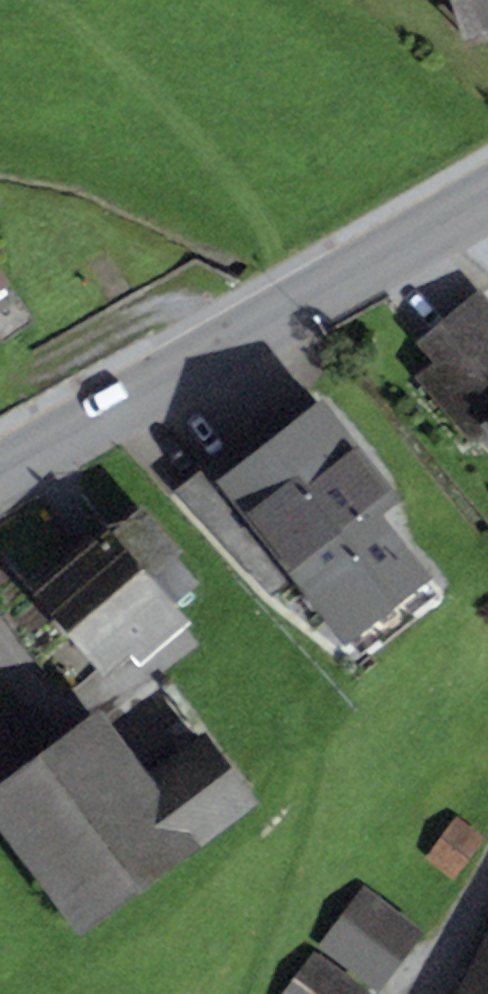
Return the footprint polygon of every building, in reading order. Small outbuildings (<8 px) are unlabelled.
[(473,28),(465,0),(449,0),(459,31),(473,28)] [(473,28),(475,34),(487,30),(487,0),(465,0),(473,28)] [(478,300),(426,343),(428,346),(442,363),(424,378),(476,437),(487,427),(487,312),(478,300)] [(225,479),(224,480),(296,572),(347,637),(423,577),(373,514),(393,499),(319,405),(225,479)] [(213,464),(179,491),(271,592),(296,572),(224,480),(225,479),(213,464)] [(105,536),(42,590),(105,664),(131,642),(141,654),(178,622),(167,609),(198,583),(139,514),(109,540),(105,536)] [(48,759),(16,716),(0,728),(0,794),(48,759)] [(138,795),(88,729),(48,759),(0,794),(91,914),(244,799),(204,746),(138,795)] [(452,875),(480,839),(456,820),(428,857),(452,875)] [(326,945),(375,982),(412,933),(363,896),(326,945)] [(461,993),(487,993),(487,943),(461,993)] [(288,993),(364,993),(316,957),(288,993)]
